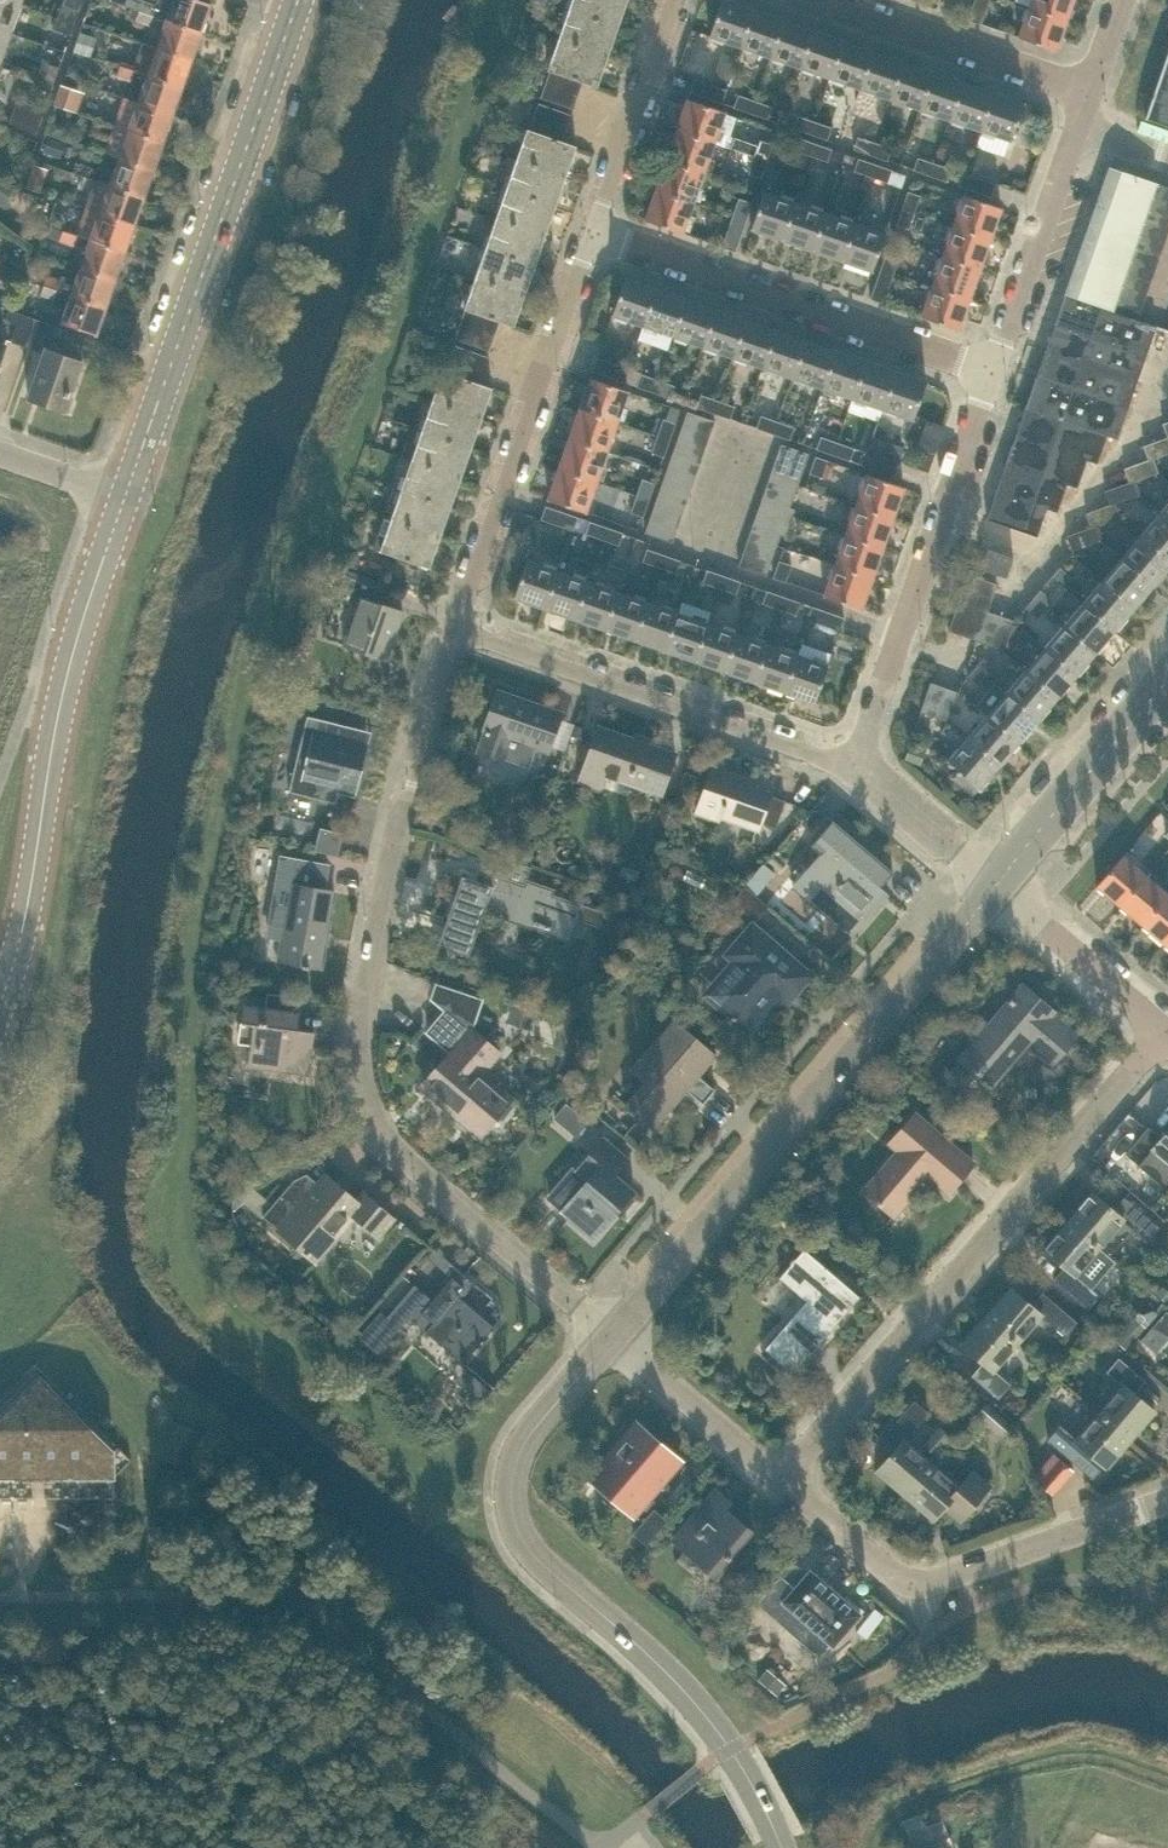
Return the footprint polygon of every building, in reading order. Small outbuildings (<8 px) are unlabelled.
[(155,4),(145,0),(127,0),(125,5),(139,10),(153,14),(167,19),(202,31),(212,3),(204,0),(157,0),(155,4)] [(627,0),(572,0),(569,9),(618,26),(627,0)] [(743,4),(731,0),(722,0),(710,35),(741,46),(754,8),(743,4)] [(989,0),(975,0),(968,19),(981,23),(989,0)] [(1073,0),(1031,0),(1029,5),(1067,19),(1073,0)] [(58,16),(75,22),(80,9),(63,3),(58,16)] [(1056,49),(1067,19),(1029,5),(1019,36),(1056,49)] [(784,19),(773,15),(754,8),(741,46),(771,56),(784,19)] [(608,55),(618,26),(569,9),(559,38),(608,55)] [(150,23),(153,14),(139,10),(136,19),(150,23)] [(71,34),(75,22),(58,16),(54,28),(71,34)] [(192,58),(202,31),(167,19),(158,47),(192,58)] [(814,29),(803,25),(784,19),(771,56),(801,67),(814,29)] [(11,31),(0,27),(0,59),(1,59),(11,31)] [(844,40),(833,36),(814,29),(801,67),(831,77),(844,40)] [(91,54),(98,36),(80,30),(74,48),(91,54)] [(597,86),(608,55),(559,38),(548,69),(551,70),(583,81),(597,86)] [(874,50),(863,46),(844,40),(831,77),(861,87),(874,50)] [(183,86),(192,58),(158,47),(144,42),(134,69),(148,74),(183,86)] [(904,60),(893,56),(874,50),(861,87),(891,98),(904,60)] [(1145,118),(1167,125),(1167,51),(1145,118)] [(39,72),(55,78),(60,65),(43,59),(39,72)] [(933,71),(922,67),(904,60),(891,98),(920,108),(933,71)] [(131,79),(134,69),(120,64),(117,74),(131,79)] [(578,94),(583,81),(551,70),(546,83),(578,94)] [(964,81),(953,77),(933,71),(920,108),(951,119),(964,81)] [(51,90),(55,78),(39,72),(35,85),(51,90)] [(183,86),(148,74),(144,86),(133,82),(128,98),(138,102),(173,114),(183,86)] [(727,89),(726,88),(695,78),(690,91),(723,102),(727,89)] [(994,92),(982,88),(964,81),(951,119),(981,129),(994,92)] [(79,111),(86,91),(61,83),(54,103),(79,111)] [(573,108),(578,94),(546,83),(541,97),(573,108)] [(1024,102),(1013,98),(994,92),(981,129),(1011,140),(1024,102)] [(752,112),(756,99),(739,94),(735,106),(752,112)] [(173,114),(138,102),(128,98),(125,97),(115,124),(164,141),(173,114)] [(37,132),(41,119),(45,107),(18,98),(10,120),(37,132)] [(715,142),(726,111),(688,98),(677,129),(715,142)] [(756,99),(752,112),(768,118),(772,105),(756,99)] [(566,128),(571,113),(539,103),(535,117),(566,128)] [(811,133),(816,120),(798,114),(794,127),(811,133)] [(562,140),(566,128),(535,117),(530,129),(562,140)] [(816,120),(811,133),(828,139),(832,126),(816,120)] [(154,168),(164,141),(115,124),(106,152),(120,156),(154,168)] [(854,148),(859,135),(861,129),(848,124),(841,144),(854,148)] [(562,140),(530,129),(528,128),(517,159),(566,176),(577,145),(562,140)] [(705,172),(715,142),(677,129),(667,158),(705,172)] [(871,154),(876,141),(859,135),(854,148),(871,154)] [(61,155),(66,141),(49,136),(44,151),(61,155)] [(812,155),(816,142),(799,136),(795,149),(812,155)] [(755,156),(767,160),(773,143),(761,138),(755,156)] [(876,141),(871,154),(887,160),(892,147),(876,141)] [(816,142),(812,155),(828,160),(832,148),(816,142)] [(145,196),(154,168),(120,156),(110,184),(145,196)] [(761,176),(767,160),(755,156),(749,172),(761,176)] [(931,175),(935,162),(918,156),(914,169),(931,175)] [(871,175),(876,163),(859,157),(855,170),(871,175)] [(694,202),(705,172),(667,158),(656,188),(694,202)] [(556,205),(566,176),(517,159),(507,188),(556,205)] [(935,162),(931,175),(947,181),(952,168),(935,162)] [(42,190),(49,168),(35,163),(27,185),(42,190)] [(876,163),(871,175),(888,181),(892,169),(876,163)] [(1113,310),(1117,298),(1122,285),(1126,272),(1131,259),(1135,247),(1139,234),(1144,221),(1148,209),(1153,196),(1157,182),(1109,166),(1065,294),(1113,310)] [(902,186),(906,174),(892,169),(888,181),(902,186)] [(996,182),(965,172),(964,171),(959,184),(991,196),(996,182)] [(14,186),(2,178),(0,180),(0,187),(9,192),(11,190),(14,186)] [(145,196),(110,184),(97,179),(87,206),(101,211),(135,223),(145,196)] [(1157,182),(1153,196),(1167,201),(1167,186),(1157,182)] [(11,190),(9,192),(0,187),(0,202),(3,204),(12,190),(11,190)] [(545,235),(556,205),(507,188),(496,218),(545,235)] [(683,232),(694,202),(656,188),(645,219),(683,232)] [(796,201),(765,190),(764,190),(751,228),(782,239),(796,201)] [(903,207),(915,211),(921,194),(908,190),(903,207)] [(990,237),(1001,207),(964,194),(953,224),(990,237)] [(1153,196),(1148,209),(1167,215),(1167,201),(1153,196)] [(733,215),(746,220),(753,202),(739,197),(733,215)] [(812,249),(825,211),(796,201),(782,239),(812,249)] [(135,223),(101,211),(87,206),(78,234),(91,239),(126,251),(135,223)] [(909,228),(915,211),(903,207),(897,223),(909,228)] [(1148,209),(1144,221),(1167,230),(1167,215),(1148,209)] [(842,259),(855,222),(825,211),(812,249),(842,259)] [(736,250),(746,220),(733,215),(722,246),(736,250)] [(535,265),(545,235),(496,218),(486,248),(535,265)] [(1167,231),(1167,230),(1144,221),(1139,234),(1164,243),(1167,231)] [(886,232),(885,232),(855,222),(842,259),(872,270),(886,232)] [(980,268),(990,237),(953,224),(943,255),(980,268)] [(74,244),(77,234),(63,229),(60,239),(74,244)] [(1159,255),(1164,243),(1139,234),(1135,247),(1159,255)] [(116,278),(126,251),(91,239),(82,266),(116,278)] [(1155,268),(1159,255),(1135,247),(1131,259),(1155,268)] [(525,294),(535,265),(486,248),(476,277),(525,294)] [(881,267),(895,271),(901,253),(888,249),(881,267)] [(970,297),(980,268),(943,255),(932,284),(970,297)] [(1151,281),(1155,268),(1131,259),(1126,272),(1151,281)] [(116,278),(82,266),(78,277),(64,273),(62,280),(59,288),(58,289),(72,294),(106,306),(116,278)] [(884,302),(895,271),(881,267),(871,297),(884,302)] [(1146,293),(1151,281),(1126,272),(1122,285),(1146,293)] [(45,283),(59,288),(62,280),(48,275),(45,283)] [(657,287),(646,283),(626,276),(613,314),(644,325),(657,287)] [(514,325),(525,294),(476,277),(465,308),(468,309),(500,320),(514,325)] [(55,299),(58,289),(59,288),(45,283),(41,294),(55,299)] [(959,328),(970,297),(932,284),(921,315),(959,328)] [(1142,306),(1146,293),(1122,285),(1117,298),(1142,306)] [(686,297),(676,294),(657,287),(644,325),(673,335),(686,297)] [(97,334),(106,306),(72,294),(62,322),(97,334)] [(1156,325),(1137,319),(1113,310),(1065,294),(1055,322),(1147,354),(1156,325)] [(717,308),(706,304),(686,297),(673,335),(703,345),(717,308)] [(1137,319),(1142,306),(1117,298),(1113,310),(1137,319)] [(747,318),(736,315),(717,308),(703,345),(734,356),(747,318)] [(37,318),(18,311),(10,309),(6,319),(18,323),(12,340),(27,346),(37,318)] [(494,335),(500,320),(468,309),(462,324),(494,335)] [(64,327),(49,322),(37,318),(27,346),(40,350),(47,331),(60,336),(64,327)] [(776,329),(765,325),(747,318),(734,356),(763,366),(776,329)] [(1137,382),(1147,354),(1055,322),(1045,350),(1137,382)] [(489,349),(494,335),(462,324),(457,339),(489,349)] [(806,339),(796,335),(776,329),(763,366),(793,377),(806,339)] [(836,350),(826,346),(806,339),(793,377),(823,387),(836,350)] [(482,369),(487,355),(455,344),(451,358),(482,369)] [(70,396),(82,360),(46,347),(28,397),(61,409),(66,395),(70,396)] [(866,360),(855,356),(836,350),(823,387),(853,397),(866,360)] [(1127,410),(1137,382),(1045,350),(1035,378),(1127,410)] [(630,367),(598,357),(598,356),(593,370),(625,381),(630,367)] [(478,382),(482,369),(451,358),(446,371),(478,382)] [(896,370),(885,367),(866,360),(853,397),(883,408),(896,370)] [(478,382),(446,371),(443,370),(433,400),(482,417),(492,387),(478,382)] [(927,381),(915,377),(896,370),(883,408),(913,418),(927,381)] [(654,391),(658,379),(641,373),(637,385),(654,391)] [(617,420),(628,390),(591,377),(580,407),(617,420)] [(1117,438),(1127,410),(1035,378),(1026,406),(1117,438)] [(658,379),(654,391),(670,397),(675,384),(658,379)] [(714,412),(718,400),(701,394),(697,406),(714,412)] [(471,447),(482,417),(433,400),(423,430),(471,447)] [(718,400),(714,412),(730,418),(734,405),(718,400)] [(1117,438),(1026,406),(1016,434),(1087,459),(1098,462),(1107,435),(1117,438)] [(607,451),(617,420),(580,407),(569,437),(607,451)] [(710,434),(715,420),(688,410),(683,424),(710,434)] [(774,433),(778,420),(761,415),(757,427),(774,433)] [(658,435),(670,439),(676,422),(664,418),(658,435)] [(778,420),(774,433),(790,438),(795,426),(778,420)] [(705,447),(710,434),(683,424),(678,438),(705,447)] [(461,477),(471,447),(423,430),(412,460),(461,477)] [(1078,487),(1087,459),(1016,434),(1006,462),(1067,483),(1078,487)] [(664,456),(670,439),(658,435),(652,451),(664,456)] [(834,454),(838,441),(821,435),(817,448),(834,454)] [(1153,457),(1167,451),(1167,436),(1144,445),(1149,459),(1153,457)] [(597,480),(607,451),(569,437),(559,467),(597,480)] [(701,461),(705,447),(678,438),(673,451),(701,461)] [(838,441),(834,454),(850,459),(854,447),(838,441)] [(804,467),(809,453),(781,443),(776,457),(804,467)] [(898,461),(868,451),(867,450),(862,463),(894,475),(898,461)] [(696,474),(701,461),(673,451),(669,464),(696,474)] [(822,477),(828,460),(828,459),(816,455),(810,472),(822,477)] [(800,480),(804,467),(776,457),(772,470),(800,480)] [(1134,479),(1158,471),(1153,457),(1149,459),(1124,467),(1129,481),(1134,479)] [(451,507),(461,477),(412,460),(402,490),(451,507)] [(1058,511),(1067,483),(1006,462),(997,490),(1047,507),(1058,511)] [(691,488),(696,474),(669,464),(664,478),(691,488)] [(586,511),(597,480),(559,467),(548,498),(586,511)] [(795,494),(800,480),(772,470),(767,484),(795,494)] [(893,516),(904,486),(867,473),(856,503),(893,516)] [(637,494),(649,499),(655,482),(643,478),(637,494)] [(687,501),(691,488),(664,478),(659,491),(687,501)] [(1115,502),(1139,493),(1134,479),(1129,481),(1105,490),(1110,503),(1115,502)] [(790,506),(795,494),(767,484),(763,497),(785,504),(790,506)] [(440,536),(451,507),(402,490),(392,519),(440,536)] [(1037,535),(1047,507),(997,490),(987,518),(1037,535)] [(682,514),(687,501),(659,491),(655,505),(682,514)] [(643,516),(649,499),(637,494),(631,512),(643,516)] [(790,506),(785,504),(763,497),(758,511),(780,518),(791,522),(795,508),(790,506)] [(1096,525),(1120,516),(1115,502),(1110,503),(1086,513),(1091,526),(1095,524),(1096,525)] [(883,546),(893,516),(856,503),(846,533),(883,546)] [(574,529),(578,516),(546,505),(541,518),(574,529)] [(677,528),(682,514),(655,505),(650,518),(677,528)] [(791,522),(780,518),(758,511),(753,524),(775,532),(781,534),(786,536),(791,522)] [(1160,511),(1141,533),(1167,556),(1167,518),(1160,511)] [(673,541),(677,528),(650,518),(645,532),(673,541)] [(430,567),(440,536),(392,519),(381,550),(430,567)] [(603,538),(607,526),(590,520),(586,532),(603,538)] [(781,534),(775,532),(753,524),(748,538),(776,547),(781,534)] [(1101,538),(1096,525),(1095,524),(1091,526),(1067,534),(1072,549),(1101,538)] [(607,526),(603,538),(619,544),(623,532),(607,526)] [(872,576),(883,546),(846,533),(835,563),(854,570),(872,576)] [(1167,566),(1167,556),(1141,533),(1122,556),(1153,584),(1165,570),(1167,566)] [(771,561),(776,547),(748,538),(744,551),(771,561)] [(989,549),(990,548),(988,547),(981,567),(982,568),(983,567),(993,570),(1005,574),(1005,576),(1007,577),(1014,556),(1012,556),(1011,557),(989,549)] [(660,566),(664,554),(647,549),(643,560),(660,566)] [(739,564),(767,574),(771,561),(744,551),(739,564)] [(677,572),(681,560),(664,554),(660,566),(677,572)] [(1134,606),(1153,584),(1122,556),(1102,578),(1134,606)] [(558,570),(528,559),(527,559),(514,596),(545,607),(558,570)] [(786,581),(786,580),(790,570),(792,564),(780,559),(776,570),(773,576),(786,581)] [(872,576),(854,570),(835,563),(824,594),(862,607),(872,576)] [(1053,575),(1064,585),(1072,576),(1060,566),(1053,575)] [(720,587),(724,575),(707,569),(703,581),(720,587)] [(575,617),(588,580),(558,570),(545,607),(575,617)] [(992,597),(997,583),(968,573),(964,587),(992,597)] [(378,602),(384,587),(345,574),(338,596),(340,597),(326,637),(387,658),(403,610),(378,602)] [(724,575),(720,587),(737,593),(741,581),(724,575)] [(1115,629),(1134,606),(1102,578),(1083,601),(1115,629)] [(605,628),(618,590),(588,580),(575,617),(605,628)] [(988,610),(992,597),(964,587),(959,600),(973,605),(987,610),(988,610)] [(784,595),(779,594),(767,589),(763,602),(779,608),(784,595)] [(1045,608),(1052,599),(1041,589),(1033,597),(1045,608)] [(635,638),(648,601),(618,590),(605,628),(635,638)] [(784,595),(779,608),(796,614),(801,601),(784,595)] [(1037,616),(1045,608),(1033,597),(1026,606),(1037,616)] [(963,634),(973,605),(959,600),(949,629),(963,634)] [(665,649),(678,611),(648,601),(635,638),(665,649)] [(1096,651),(1115,629),(1083,601),(1064,624),(1096,651)] [(840,629),(844,616),(812,605),(807,619),(840,629)] [(977,639),(987,610),(973,605),(963,634),(977,639)] [(1000,615),(988,610),(987,610),(977,639),(990,644),(1000,615)] [(695,659),(708,622),(678,611),(665,649),(695,659)] [(1004,649),(1014,620),(1000,615),(990,644),(1004,649)] [(725,670),(738,632),(708,622),(695,659),(725,670)] [(1076,674),(1096,651),(1064,624),(1045,646),(1076,674)] [(754,680),(767,643),(738,632),(725,670),(754,680)] [(784,690),(797,653),(767,643),(754,680),(784,690)] [(1057,696),(1076,674),(1045,646),(1025,669),(1057,696)] [(828,664),(827,663),(797,653),(784,690),(815,701),(828,664)] [(987,675),(995,666),(983,656),(976,665),(987,675)] [(980,684),(987,675),(976,665),(968,673),(980,684)] [(1038,719),(1057,696),(1025,669),(1006,691),(1038,719)] [(935,715),(945,686),(931,681),(921,710),(935,715)] [(949,720),(959,691),(945,686),(935,715),(949,720)] [(547,711),(548,708),(498,690),(485,727),(487,728),(479,751),(501,758),(509,735),(549,749),(561,716),(547,711)] [(1019,741),(1038,719),(1006,691),(987,713),(1019,741)] [(1000,764),(1019,741),(987,713),(968,736),(1000,764)] [(339,739),(343,724),(310,716),(306,731),(313,733),(303,776),(319,780),(318,786),(355,795),(367,746),(339,739)] [(662,793),(676,753),(598,725),(579,779),(601,786),(606,773),(662,793)] [(980,787),(1000,764),(968,736),(948,759),(958,767),(956,770),(958,772),(953,777),(973,794),(979,786),(980,787)] [(920,762),(925,748),(911,742),(906,757),(920,762)] [(770,794),(773,786),(712,765),(697,811),(719,819),(720,815),(759,828),(761,821),(776,826),(785,800),(770,794)] [(852,936),(881,902),(872,894),(893,870),(833,819),(811,844),(820,852),(792,885),(852,936)] [(556,887),(528,877),(532,865),(501,854),(494,874),(490,886),(462,876),(439,943),(470,954),(485,911),(572,942),(580,918),(600,925),(605,910),(553,893),(556,887)] [(1119,904),(1145,874),(1123,854),(1097,884),(1119,904)] [(321,966),(334,890),(312,886),(315,867),(280,861),(277,881),(292,883),(287,910),(272,908),(268,931),(283,933),(279,959),(321,966)] [(638,882),(641,871),(624,865),(620,876),(638,882)] [(1142,923),(1167,893),(1145,874),(1119,904),(1142,923)] [(756,920),(769,905),(746,885),(733,900),(756,920)] [(1167,937),(1167,893),(1142,923),(1164,942),(1167,937)] [(811,973),(753,923),(735,942),(759,962),(751,971),(720,1006),(749,1031),(779,996),(775,993),(783,984),(794,994),(811,973)] [(1054,1009),(1040,997),(1024,984),(985,1030),(982,1027),(980,1029),(971,1040),(974,1042),(960,1059),(989,1084),(1027,1040),(1053,1063),(1077,1035),(1050,1013),(1054,1009)] [(297,1027),(301,996),(268,991),(266,1005),(248,1003),(242,1040),(258,1043),(255,1060),(283,1064),(283,1069),(309,1073),(314,1030),(297,1027)] [(530,1028),(536,1011),(518,1005),(513,1022),(530,1028)] [(471,1027),(470,1029),(448,1009),(429,1032),(450,1050),(423,1082),(456,1110),(454,1113),(479,1135),(513,1097),(485,1072),(501,1053),(471,1027)] [(706,1067),(716,1055),(675,1019),(633,1069),(646,1081),(626,1104),(647,1123),(663,1104),(669,1110),(681,1096),(675,1090),(681,1083),(703,1102),(715,1088),(697,1072),(703,1065),(706,1067)] [(949,1191),(974,1162),(915,1112),(890,1141),(899,1149),(864,1189),(894,1215),(921,1184),(917,1180),(925,1171),(949,1191)] [(1161,1137),(1148,1126),(1125,1153),(1140,1165),(1153,1149),(1167,1162),(1167,1129),(1161,1137)] [(604,1138),(597,1132),(590,1140),(597,1146),(577,1170),(588,1179),(562,1210),(594,1238),(635,1189),(616,1173),(629,1159),(604,1138)] [(318,1182),(316,1180),(307,1172),(294,1179),(274,1202),(250,1182),(231,1192),(232,1199),(234,1208),(246,1199),(279,1228),(316,1260),(355,1215),(378,1235),(394,1216),(364,1191),(357,1199),(326,1173),(318,1182)] [(1113,1209),(1093,1191),(1068,1219),(1072,1223),(1073,1224),(1100,1247),(1109,1255),(1133,1227),(1147,1239),(1160,1225),(1125,1195),(1113,1209)] [(1073,1224),(1072,1223),(1068,1219),(1044,1248),(1065,1265),(1053,1278),(1088,1308),(1100,1293),(1077,1273),(1100,1247),(1073,1224)] [(794,1371),(859,1295),(804,1248),(796,1257),(794,1256),(790,1261),(792,1262),(780,1276),(807,1299),(766,1347),(794,1371)] [(494,1325),(463,1298),(476,1283),(465,1273),(441,1252),(434,1260),(456,1279),(436,1302),(415,1283),(387,1315),(400,1327),(410,1316),(463,1362),(494,1325)] [(1043,1292),(1032,1305),(1011,1287),(987,1314),(991,1318),(1018,1342),(1041,1315),(1066,1335),(1078,1321),(1043,1292)] [(1018,1342),(991,1318),(987,1314),(962,1343),(983,1361),(972,1374),(999,1397),(1011,1383),(995,1369),(1018,1342)] [(1122,1341),(1130,1333),(1119,1322),(1111,1331),(1122,1341)] [(1159,1328),(1143,1341),(1151,1351),(1167,1337),(1159,1328)] [(1134,1392),(1145,1379),(1119,1356),(1107,1370),(1123,1384),(1099,1411),(1127,1435),(1131,1438),(1155,1410),(1134,1392)] [(476,1359),(467,1368),(485,1384),(494,1375),(476,1359)] [(24,1458),(33,1458),(33,1462),(46,1462),(46,1458),(106,1458),(114,1450),(40,1376),(0,1415),(0,1458),(24,1458)] [(1005,1437),(1015,1426),(987,1401),(977,1412),(1005,1437)] [(905,1439),(918,1424),(904,1411),(881,1437),(895,1449),(877,1469),(905,1494),(932,1462),(905,1439)] [(1131,1438),(1127,1435),(1099,1411),(1076,1439),(1060,1425),(1048,1439),(1075,1462),(1086,1449),(1107,1466),(1131,1438)] [(634,1515),(643,1503),(681,1458),(637,1421),(589,1477),(634,1515)] [(937,1453),(953,1433),(940,1423),(924,1443),(937,1453)] [(1059,1457),(1038,1481),(1052,1493),(1073,1469),(1059,1457)] [(973,1469),(959,1485),(932,1462),(905,1494),(934,1518),(944,1505),(960,1518),(990,1483),(973,1469)] [(725,1507),(731,1500),(716,1488),(673,1538),(718,1577),(734,1559),(730,1555),(752,1530),(725,1507)] [(647,1544),(668,1519),(655,1508),(634,1532),(647,1544)] [(861,1612),(810,1568),(794,1587),(781,1575),(759,1601),(773,1614),(784,1601),(798,1614),(787,1626),(820,1655),(830,1642),(833,1645),(861,1612)] [(902,1816),(911,1839),(946,1824),(943,1818),(924,1825),(919,1810),(902,1816)] [(955,1845),(946,1824),(911,1839),(902,1843),(905,1847),(948,1847),(955,1845)]
